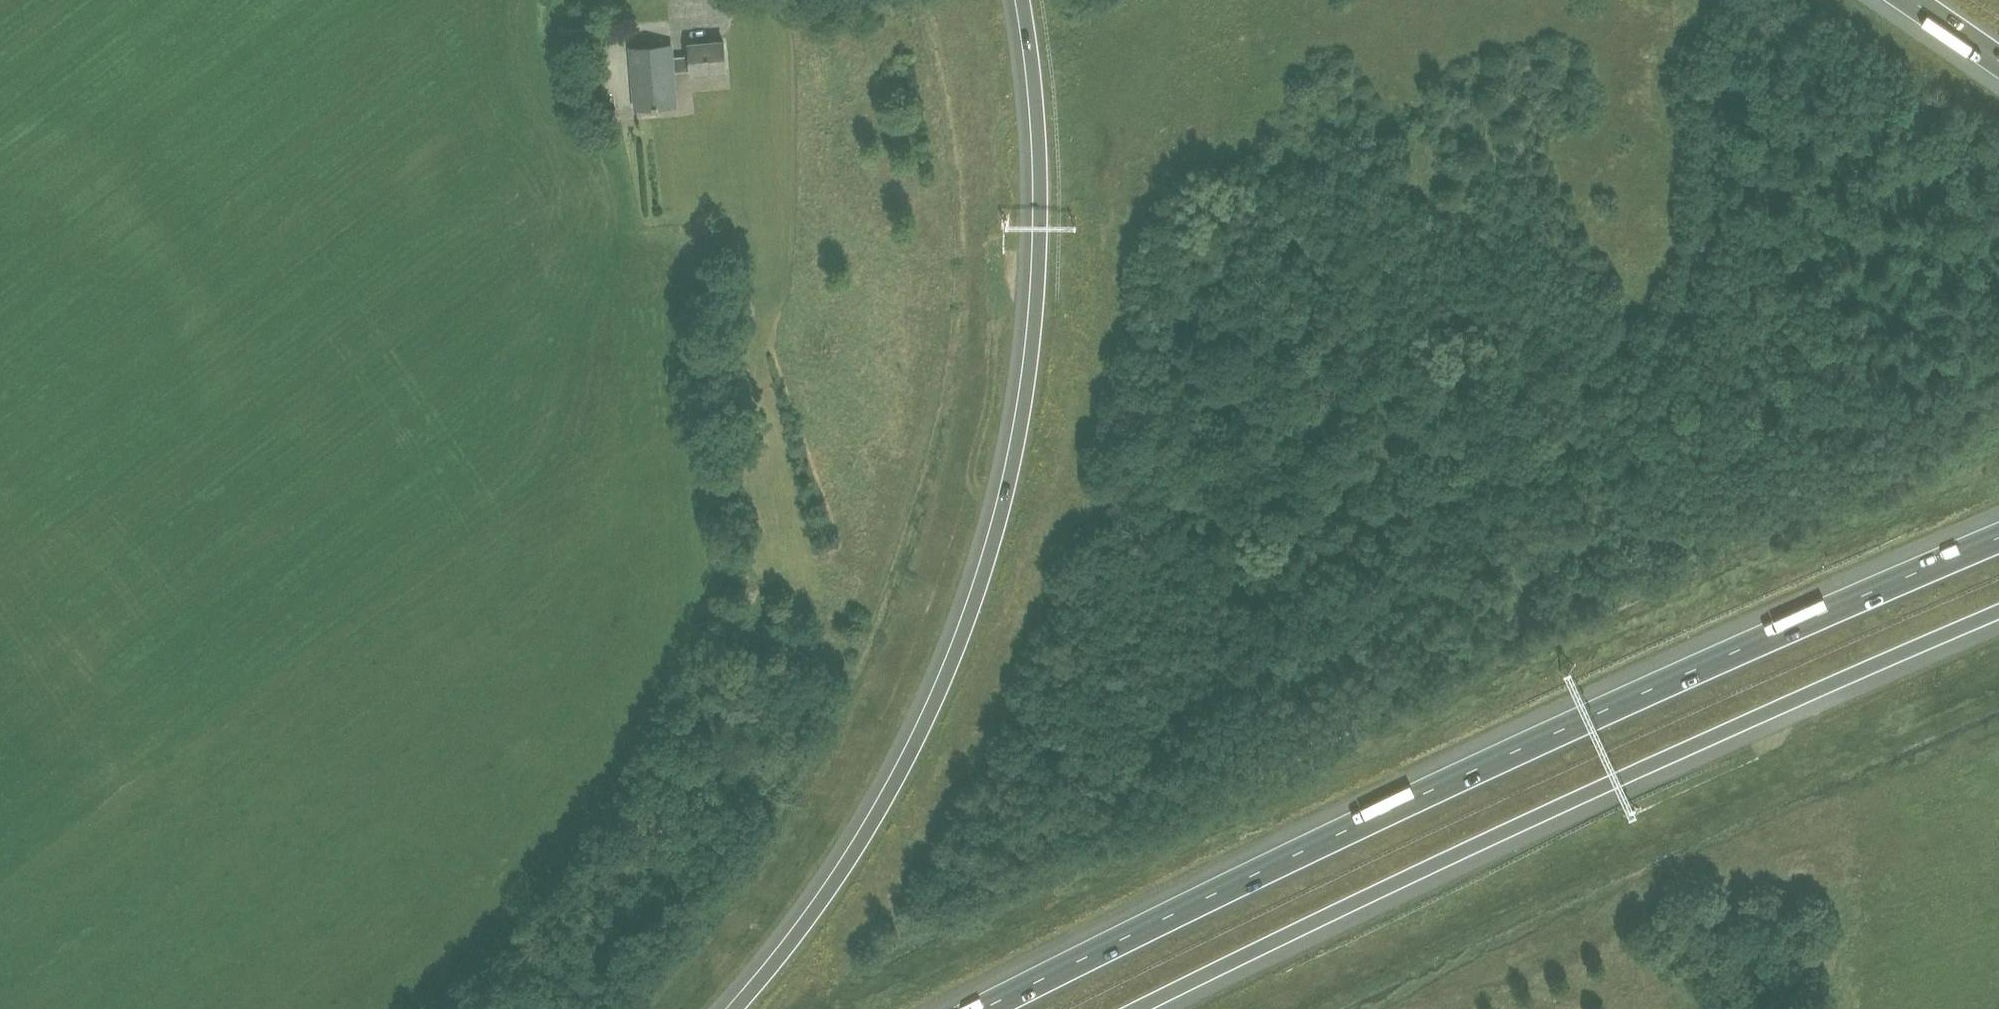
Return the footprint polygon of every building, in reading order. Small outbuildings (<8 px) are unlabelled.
[(690,67),(691,72),(726,69),(724,40),(688,43),(689,55),(672,56),(671,44),(631,48),(636,107),(676,104),(673,69),(674,69),(690,67)]
